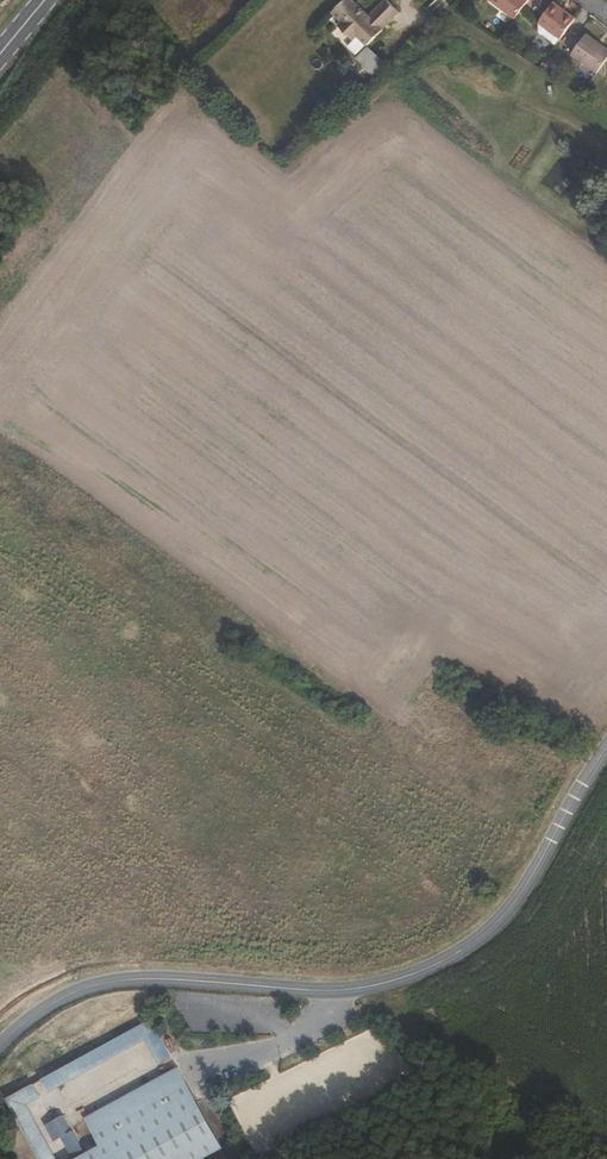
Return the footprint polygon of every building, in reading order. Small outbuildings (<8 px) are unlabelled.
[(405,8),(396,0),(388,0),(376,13),(363,0),(349,0),(340,9),(349,18),(345,23),(359,37),(363,33),(373,43),(389,27),(388,25),(405,8)] [(532,0),(496,0),(520,18),(532,0)] [(565,38),(580,17),(559,2),(544,23),(565,38)] [(565,38),(544,23),(543,35),(558,47),(565,38)] [(606,64),(606,46),(592,35),(577,56),(600,73),(606,64)] [(366,46),(354,59),(371,73),(382,60),(366,46)] [(237,91),(252,74),(242,65),(226,82),(237,91)] [(40,1095),(138,1040),(152,1064),(165,1057),(143,1019),(33,1082),(40,1095)] [(170,1067),(79,1120),(95,1148),(75,1158),(194,1158),(216,1146),(170,1067)] [(21,1106),(33,1100),(25,1087),(1,1101),(34,1158),(51,1158),(21,1106)] [(58,1117),(40,1127),(50,1143),(56,1139),(67,1158),(69,1158),(79,1153),(58,1117)]
